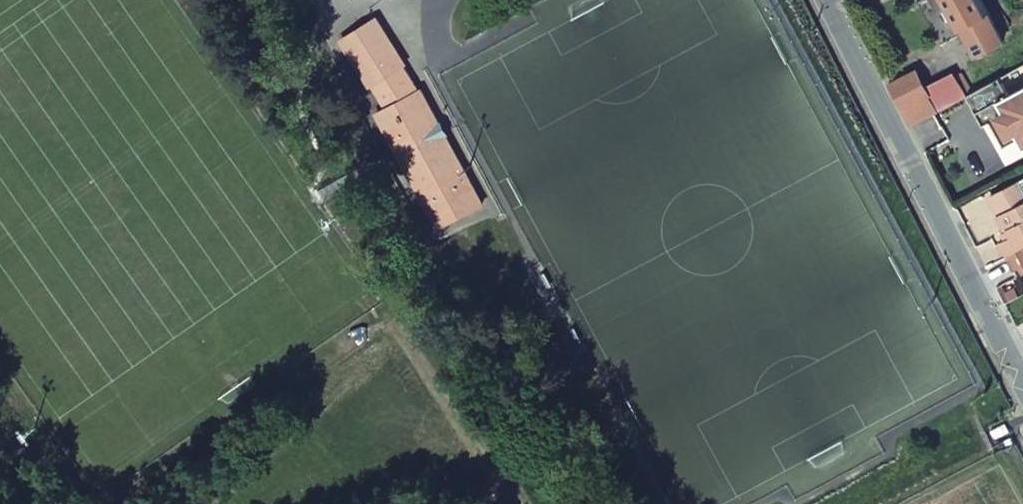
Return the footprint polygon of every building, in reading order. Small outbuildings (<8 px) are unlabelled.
[(979,0),(944,0),(948,7),(953,16),(971,49),(977,46),(981,52),(1000,41),(995,32),(979,0)] [(995,32),(1004,27),(1014,25),(1005,10),(999,0),(979,0),(995,32)] [(953,16),(948,7),(941,11),(945,21),(953,16)] [(1022,23),(1022,9),(1005,10),(1014,25),(1022,23)] [(381,20),(347,42),(372,82),(406,60),(381,20)] [(372,82),(387,105),(423,85),(406,60),(372,82)] [(889,84),(910,124),(936,111),(926,92),(954,77),(951,73),(924,86),(916,70),(889,84)] [(966,94),(982,124),(996,117),(1006,135),(1014,131),(1022,146),(1022,86),(1008,94),(998,76),(966,94)] [(954,77),(926,92),(936,111),(964,96),(954,77)] [(423,85),(387,105),(379,110),(443,224),(487,199),(447,129),(438,134),(435,126),(443,121),(423,85)] [(443,121),(435,126),(438,134),(447,129),(443,121)] [(1018,177),(988,193),(1009,234),(996,241),(1003,254),(1022,244),(1022,187),(1018,177)] [(1003,254),(1009,267),(1022,261),(1022,244),(1003,254)]
